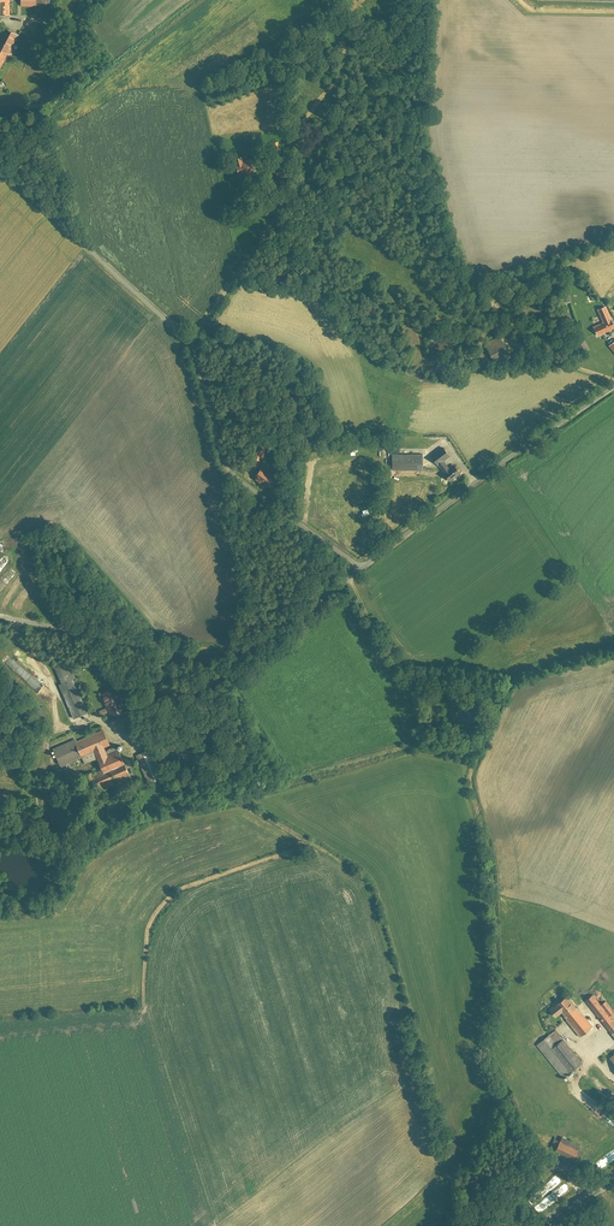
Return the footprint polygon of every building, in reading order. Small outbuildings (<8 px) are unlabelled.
[(9,15),(9,0),(0,0),(0,16),(9,15)] [(0,32),(0,71),(19,36),(3,27),(0,32)] [(270,143),(275,154),(284,150),(280,139),(270,143)] [(235,167),(239,179),(256,174),(253,162),(243,165),(241,157),(235,159),(237,166),(235,167)] [(271,162),(278,180),(292,175),(285,157),(271,162)] [(602,324),(594,327),(599,337),(613,331),(613,326),(611,320),(610,320),(603,306),(596,309),(602,324)] [(485,348),(492,362),(507,354),(500,340),(485,348)] [(430,457),(437,466),(440,464),(446,472),(443,475),(451,484),(463,474),(455,464),(451,468),(445,461),(450,457),(442,447),(430,457)] [(392,470),(423,470),(423,453),(391,453),(392,470)] [(261,467),(253,478),(265,487),(274,476),(261,467)] [(21,646),(11,654),(40,689),(50,680),(21,646)] [(67,664),(53,669),(71,719),(86,713),(67,664)] [(114,689),(100,694),(109,721),(123,716),(114,689)] [(52,749),(59,766),(95,753),(98,761),(96,762),(106,787),(130,778),(119,752),(107,757),(104,749),(111,746),(104,729),(52,749)] [(153,749),(143,752),(153,780),(163,777),(153,749)] [(561,985),(544,997),(551,1006),(568,994),(561,985)] [(585,1002),(613,1039),(613,1017),(595,994),(585,1002)] [(554,1020),(562,1013),(580,1038),(592,1028),(567,996),(555,1005),(557,1007),(549,1014),(554,1020)] [(556,1030),(537,1046),(564,1078),(583,1062),(556,1030)] [(561,1139),(555,1152),(573,1161),(579,1147),(561,1139)]
